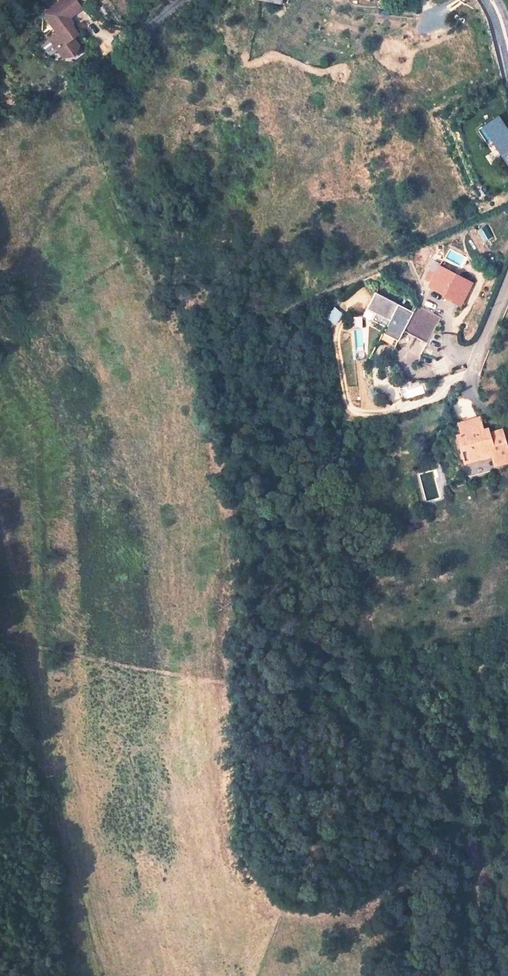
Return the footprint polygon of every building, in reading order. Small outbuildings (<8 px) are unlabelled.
[(62,19),(64,18),(71,13),(70,12),(77,7),(72,0),(56,0),(38,13),(52,33),(44,38),(52,50),(64,48),(71,43),(68,38),(73,35),(66,24),(62,19)] [(56,56),(65,51),(71,43),(64,48),(52,50),(56,56)] [(501,169),(507,166),(507,134),(498,114),(479,124),(501,169)] [(460,305),(472,286),(439,268),(427,288),(460,305)] [(383,327),(396,304),(374,292),(361,315),(370,319),(383,327)] [(402,330),(411,312),(396,304),(383,327),(380,332),(396,341),(402,330)] [(439,318),(415,304),(411,312),(403,328),(427,341),(439,318)] [(427,341),(403,328),(402,330),(426,343),(427,341)] [(396,341),(380,332),(376,340),(392,348),(396,341)] [(462,463),(489,454),(491,462),(506,457),(496,426),(480,432),(474,415),(459,420),(453,423),(457,435),(456,436),(453,437),(456,444),(462,463)]
